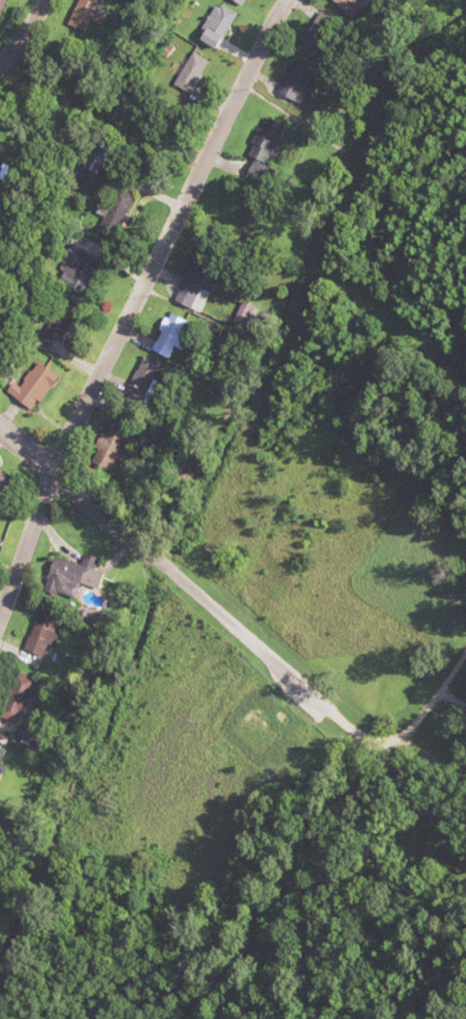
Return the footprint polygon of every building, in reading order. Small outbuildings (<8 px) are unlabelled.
[(92,38),(102,13),(93,10),(97,0),(76,0),(65,28),(92,38)] [(234,15),(216,4),(194,39),(213,50),(234,15)] [(207,63),(192,53),(171,84),(186,94),(207,63)] [(275,92),(295,105),(303,93),(310,98),(320,82),(294,64),(275,92)] [(245,157),(265,166),(283,126),(263,117),(245,157)] [(97,230),(116,237),(131,195),(112,189),(97,230)] [(97,259),(71,247),(55,281),(81,293),(97,259)] [(198,314),(203,301),(197,299),(207,275),(186,267),(171,302),(198,314)] [(76,307),(56,298),(40,335),(60,344),(76,307)] [(167,360),(185,325),(167,316),(150,351),(167,360)] [(161,368),(142,358),(128,385),(147,395),(161,368)] [(54,378),(36,362),(16,386),(12,382),(5,391),(27,410),(54,378)] [(112,436),(93,436),(93,470),(112,470),(112,436)] [(51,557),(42,592),(72,600),(76,584),(96,589),(100,573),(92,571),(96,559),(82,555),(79,565),(51,557)] [(20,649),(39,657),(57,619),(39,610),(20,649)] [(33,676),(12,671),(0,716),(0,718),(20,723),(33,676)] [(9,754),(0,750),(0,773),(9,754)]
